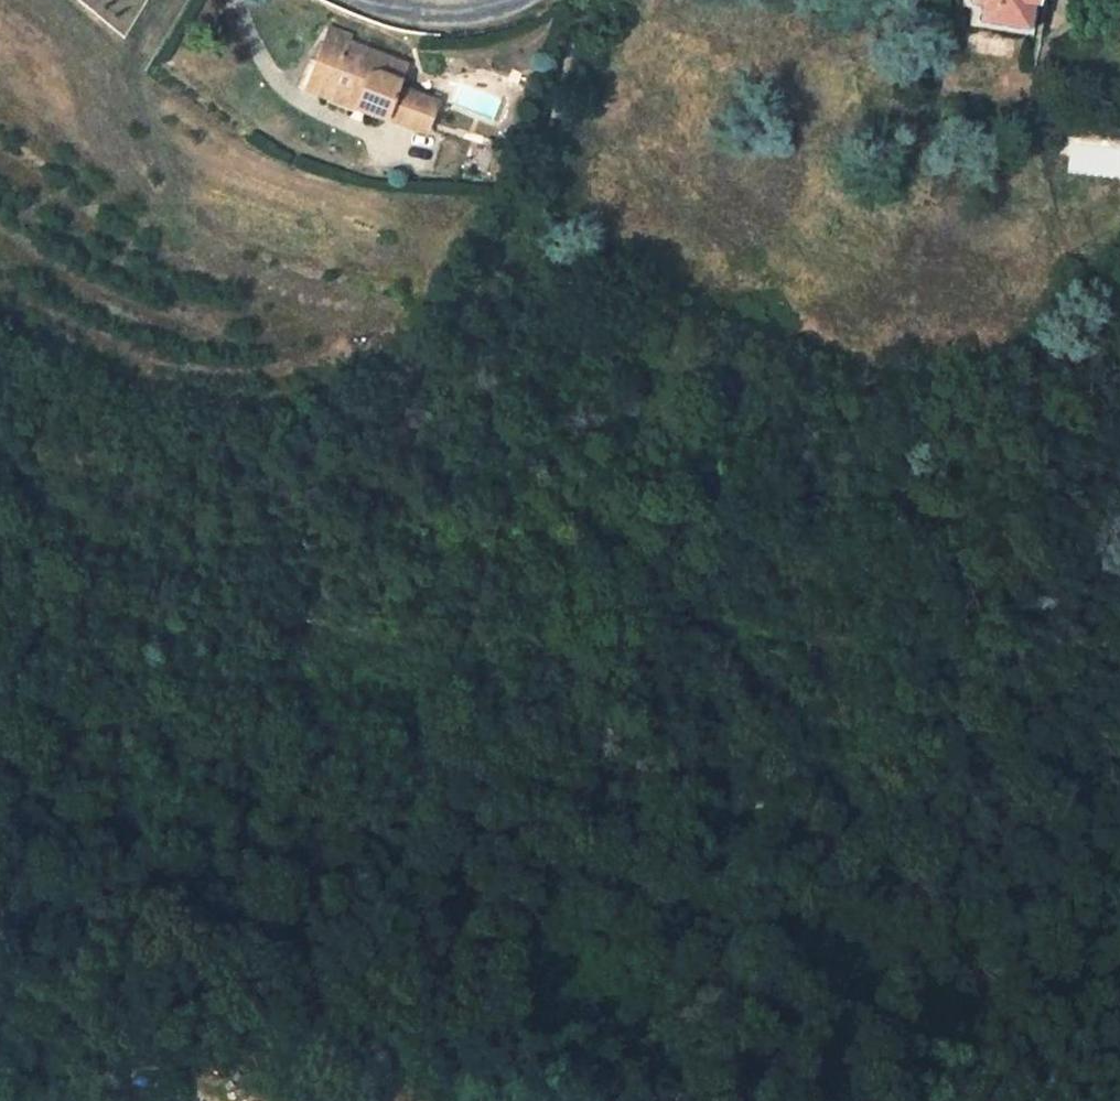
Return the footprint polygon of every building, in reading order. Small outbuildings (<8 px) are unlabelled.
[(955,7),(967,10),(965,26),(1021,36),(1027,8),(1029,7),(1030,0),(957,0),(955,7)] [(318,48),(347,60),(352,47),(324,36),(318,48)] [(401,66),(352,47),(347,60),(318,48),(310,68),(364,90),(359,104),(418,130),(432,99),(395,83),(401,66)] [(359,104),(364,90),(310,68),(305,80),(359,104)]
